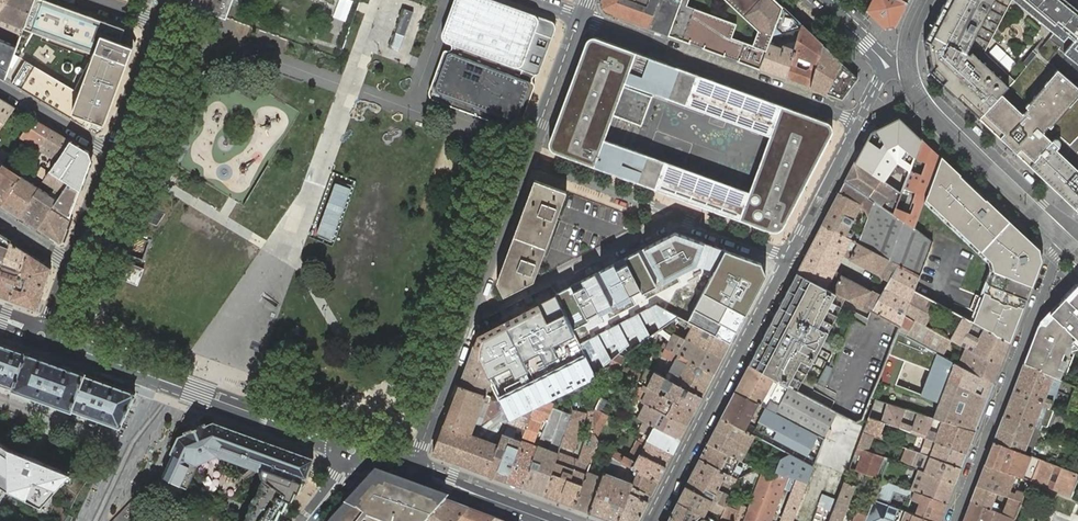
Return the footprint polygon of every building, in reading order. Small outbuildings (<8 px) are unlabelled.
[(22,32),(24,28),(35,0),(4,0),(0,8),(0,24),(8,26),(22,32)] [(71,119),(96,134),(102,131),(105,125),(133,48),(134,47),(129,45),(123,33),(125,29),(124,28),(47,0),(35,0),(24,28),(95,54),(73,113),(71,119)] [(192,6),(196,7),(226,19),(227,18),(233,0),(194,0),(192,6)] [(336,16),(349,21),(356,0),(341,0),(336,16)] [(516,129),(519,128),(556,27),(553,21),(496,0),(454,0),(441,35),(444,41),(447,42),(428,93),(431,99),(516,129)] [(600,4),(603,11),(660,32),(666,34),(679,0),(601,0),(600,4)] [(760,68),(769,44),(756,31),(751,45),(731,37),(735,23),(685,5),(687,0),(679,0),(666,34),(760,68)] [(769,44),(772,35),(783,7),(776,0),(724,0),(756,31),(769,44)] [(908,2),(903,0),(872,0),(866,10),(886,29),(895,27),(908,2)] [(921,39),(927,42),(930,64),(926,68),(977,116),(1028,164),(1049,140),(1042,133),(1077,95),(1077,88),(1056,69),(1024,105),(1026,107),(1020,112),(999,92),(1006,85),(970,51),(967,53),(964,51),(990,0),(940,0),(921,39)] [(1062,38),(1066,33),(1072,39),(1063,51),(1077,63),(1077,9),(1067,0),(1015,0),(1062,38)] [(783,7),(772,35),(800,28),(801,27),(802,24),(783,7)] [(414,11),(404,8),(390,47),(399,51),(414,11)] [(794,49),(790,62),(795,63),(797,56),(811,61),(808,69),(815,72),(817,63),(822,46),(822,43),(802,24),(801,27),(800,28),(797,40),(794,49)] [(22,32),(8,26),(2,41),(0,40),(0,76),(5,79),(22,32)] [(548,144),(548,147),(549,149),(552,151),(776,233),(777,233),(779,233),(782,230),(834,130),(834,128),(833,125),(831,123),(594,36),(591,36),(588,38),(587,39),(548,144)] [(760,68),(786,78),(790,62),(794,49),(797,40),(778,45),(777,47),(769,44),(760,68)] [(842,62),(822,43),(822,46),(817,63),(815,72),(811,87),(826,93),(842,62)] [(1059,52),(1051,60),(1060,69),(1068,60),(1059,52)] [(790,62),(786,78),(795,81),(798,68),(797,67),(795,63),(790,62)] [(858,78),(842,62),(826,93),(842,99),(858,78)] [(798,68),(795,81),(802,84),(805,70),(798,68)] [(811,87),(815,72),(808,69),(805,70),(802,84),(811,87)] [(1042,133),(1049,140),(1028,164),(1075,208),(1077,204),(1077,95),(1042,133)] [(0,99),(0,129),(2,126),(15,107),(0,99)] [(871,131),(855,161),(901,192),(922,138),(899,117),(871,131)] [(52,130),(33,118),(20,137),(10,154),(12,155),(23,139),(39,149),(52,130)] [(70,141),(52,130),(39,149),(57,161),(70,141)] [(922,138),(901,192),(893,214),(914,227),(926,195),(940,156),(922,138)] [(89,152),(70,141),(57,161),(50,170),(68,182),(80,190),(92,159),(89,152)] [(958,172),(940,156),(926,195),(944,213),(981,248),(1010,218),(958,172)] [(901,192),(855,161),(844,181),(893,214),(901,192)] [(0,168),(0,204),(1,205),(21,175),(17,173),(3,164),(0,168)] [(22,165),(17,173),(21,175),(26,168),(22,165)] [(21,175),(1,205),(19,216),(39,187),(25,178),(30,169),(27,167),(26,168),(21,175)] [(45,179),(50,171),(45,168),(40,176),(45,179)] [(37,228),(51,208),(53,205),(57,199),(68,182),(50,170),(50,171),(45,179),(44,181),(39,187),(19,216),(37,228)] [(504,295),(534,280),(543,254),(559,211),(567,191),(535,179),(497,281),(504,295)] [(893,214),(844,181),(839,192),(862,205),(861,207),(865,210),(868,217),(860,238),(858,243),(889,259),(898,264),(920,275),(932,242),(914,227),(893,214)] [(80,190),(68,182),(57,199),(53,205),(70,216),(80,190)] [(839,192),(822,224),(845,236),(848,231),(860,238),(868,217),(865,210),(861,207),(862,205),(839,192)] [(69,220),(70,216),(53,205),(51,208),(37,228),(60,243),(61,242),(69,220)] [(1040,246),(1010,218),(981,248),(992,258),(994,268),(985,291),(973,322),(982,327),(1010,342),(1042,258),(1040,246)] [(822,224),(797,271),(827,287),(835,271),(843,255),(852,239),(845,236),(822,224)] [(676,231),(554,296),(563,313),(571,328),(696,264),(714,270),(725,249),(676,231)] [(858,243),(860,238),(848,231),(845,236),(852,239),(858,243)] [(0,234),(0,262),(2,263),(3,262),(11,241),(0,234)] [(858,243),(852,239),(843,255),(850,259),(858,243)] [(27,252),(11,241),(3,262),(17,267),(21,269),(27,252)] [(914,290),(920,275),(898,264),(889,259),(858,243),(850,259),(880,275),(889,279),(885,287),(910,301),(914,290)] [(761,263),(725,249),(714,270),(688,321),(694,324),(730,344),(766,274),(761,263)] [(51,267),(27,252),(21,269),(9,299),(35,309),(36,309),(36,308),(37,308),(46,282),(51,269),(51,268),(51,267)] [(143,269),(126,262),(123,269),(120,277),(137,284),(143,269)] [(0,268),(0,296),(9,299),(21,269),(17,267),(15,272),(1,266),(0,268)] [(751,360),(749,365),(797,391),(799,386),(802,381),(841,306),(846,297),(833,291),(827,287),(797,271),(793,280),(753,356),(751,360)] [(835,271),(827,287),(833,291),(842,275),(835,271)] [(904,315),(910,301),(885,287),(880,295),(871,290),(842,275),(833,291),(846,297),(863,306),(871,311),(872,311),(900,326),(904,315)] [(1076,285),(1038,326),(1024,363),(1039,370),(1039,371),(1053,377),(1060,379),(1061,379),(1061,381),(1062,381),(1076,350),(1077,349),(1077,286),(1076,285)] [(936,303),(914,290),(910,301),(904,315),(924,325),(936,303)] [(478,333),(473,346),(487,376),(511,364),(516,375),(529,369),(523,358),(539,350),(545,361),(557,355),(551,343),(573,332),(571,328),(563,313),(554,296),(478,333)] [(656,304),(580,343),(586,353),(597,375),(606,365),(619,354),(622,355),(678,315),(656,304)] [(900,326),(898,331),(941,354),(949,338),(924,325),(904,315),(900,326)] [(1000,365),(1010,342),(982,327),(973,322),(961,316),(949,338),(970,349),(1000,365)] [(723,357),(730,344),(694,324),(686,339),(723,357)] [(723,357),(686,339),(674,333),(662,327),(647,337),(655,342),(660,332),(671,338),(668,344),(665,342),(663,346),(667,347),(678,353),(680,354),(715,372),(723,357)] [(988,397),(994,383),(961,365),(954,361),(941,354),(898,331),(892,346),(915,358),(919,360),(947,375),(950,377),(956,381),(988,397)] [(0,344),(0,383),(13,388),(13,389),(72,411),(73,410),(102,420),(121,427),(136,393),(85,375),(86,373),(67,367),(43,358),(44,358),(25,352),(25,353),(0,344)] [(473,346),(459,385),(485,395),(492,398),(499,400),(490,382),(483,367),(473,346)] [(702,396),(715,372),(680,354),(678,353),(667,347),(663,354),(676,361),(669,373),(666,378),(702,396)] [(994,383),(1000,365),(970,349),(964,361),(961,365),(994,383)] [(586,353),(498,397),(510,419),(555,396),(592,377),(597,375),(586,353)] [(622,355),(619,354),(606,365),(639,382),(644,385),(695,410),(702,396),(666,378),(654,371),(646,367),(641,378),(638,376),(639,374),(628,368),(627,369),(620,365),(625,357),(622,355)] [(980,419),(988,397),(956,381),(950,377),(947,375),(919,360),(912,374),(933,385),(934,383),(944,388),(937,407),(936,409),(933,418),(943,420),(975,431),(980,419)] [(1039,370),(1024,363),(1013,389),(1044,401),(1051,403),(1060,379),(1053,377),(1039,371),(1039,370)] [(825,435),(837,412),(831,409),(797,391),(749,365),(735,391),(758,403),(824,438),(825,435)] [(933,385),(912,374),(910,376),(939,392),(934,406),(937,407),(944,388),(934,383),(933,385)] [(459,385),(444,425),(471,434),(481,426),(475,423),(485,395),(459,385)] [(688,424),(695,410),(644,385),(642,388),(639,387),(634,397),(646,403),(688,424)] [(1046,427),(1053,410),(1049,408),(1051,403),(1044,401),(1013,389),(1004,415),(1034,426),(1041,429),(1042,425),(1046,427)] [(797,478),(807,481),(824,438),(758,403),(735,391),(721,417),(744,429),(753,434),(768,442),(790,453),(780,458),(775,471),(788,475),(797,478)] [(547,420),(552,407),(555,396),(545,403),(533,409),(531,414),(523,434),(522,437),(534,441),(542,418),(547,420)] [(871,397),(864,415),(869,417),(885,423),(905,430),(919,436),(934,441),(935,441),(967,453),(975,431),(943,420),(933,418),(926,415),(913,411),(871,397)] [(481,426),(503,409),(499,400),(492,398),(481,426)] [(603,412),(609,402),(601,398),(596,408),(603,412)] [(681,439),(688,424),(646,403),(638,417),(654,425),(681,439)] [(532,491),(543,495),(552,473),(551,473),(571,414),(552,407),(547,420),(540,437),(552,442),(549,450),(538,446),(537,446),(522,487),(532,491)] [(608,415),(603,412),(596,408),(594,412),(594,413),(596,428),(592,430),(596,436),(606,418),(608,415)] [(433,454),(487,474),(499,444),(503,433),(508,419),(503,409),(481,426),(471,434),(444,425),(433,454)] [(515,432),(523,434),(531,414),(533,409),(510,419),(518,425),(515,432)] [(596,428),(594,413),(589,413),(589,433),(579,460),(565,455),(568,447),(574,449),(586,419),(586,415),(572,410),(571,414),(551,473),(552,473),(543,495),(574,507),(582,484),(587,471),(599,441),(596,436),(592,430),(596,428)] [(1034,426),(1004,415),(994,441),(1023,452),(1025,448),(1034,426)] [(721,417),(708,443),(738,459),(740,460),(753,434),(744,429),(721,417)] [(885,423),(869,417),(867,420),(863,432),(872,435),(883,439),(884,435),(881,433),(885,423)] [(307,478),(314,458),(296,452),(213,422),(207,424),(206,422),(201,424),(202,424),(189,430),(189,429),(184,431),(185,433),(178,436),(172,450),(171,452),(177,454),(190,460),(196,463),(217,455),(244,465),(247,457),(278,468),(307,478)] [(673,453),(681,439),(654,425),(649,435),(645,433),(644,435),(643,437),(647,439),(673,453)] [(1032,451),(1041,429),(1034,426),(1025,448),(1032,451)] [(872,435),(863,432),(857,447),(866,450),(872,435)] [(487,474),(505,481),(521,440),(503,433),(499,444),(487,474)] [(961,467),(967,453),(935,441),(934,441),(919,436),(914,450),(930,456),(961,467)] [(15,485),(57,506),(76,475),(60,469),(61,465),(38,455),(37,459),(23,452),(24,449),(10,443),(0,437),(0,510),(15,485)] [(666,467),(673,453),(647,439),(643,437),(642,440),(640,439),(639,441),(637,440),(633,450),(628,458),(625,456),(613,450),(611,454),(610,456),(622,462),(638,470),(658,481),(666,467)] [(505,481),(522,487),(537,446),(521,440),(505,481)] [(1023,477),(1047,486),(1062,492),(1071,496),(1077,479),(1077,473),(1034,457),(1031,455),(1023,452),(994,441),(985,463),(1016,474),(1023,477)] [(777,460),(780,458),(790,453),(768,442),(765,447),(771,451),(769,456),(777,460)] [(736,463),(738,459),(708,443),(700,459),(726,473),(731,475),(733,470),(736,463)] [(866,450),(857,447),(849,467),(880,479),(882,475),(878,473),(883,461),(887,462),(888,458),(866,450)] [(955,482),(961,467),(930,456),(914,450),(906,447),(901,462),(919,469),(955,482)] [(1031,455),(1034,457),(1035,453),(1032,451),(1025,448),(1023,452),(1031,455)] [(177,454),(171,452),(161,474),(186,486),(196,463),(190,460),(177,454)] [(658,481),(638,470),(622,462),(610,456),(602,476),(589,512),(603,517),(612,520),(618,520),(629,491),(632,484),(651,495),(658,481)] [(759,514),(775,471),(780,458),(777,460),(766,465),(749,510),(745,520),(756,520),(759,514)] [(712,500),(725,507),(729,498),(730,496),(718,489),(722,479),(734,486),(737,478),(735,477),(731,475),(726,473),(700,459),(686,486),(712,500)] [(738,472),(742,466),(736,463),(733,469),(733,470),(738,472)] [(1010,496),(1021,500),(1022,500),(1025,492),(1016,489),(1015,493),(1010,490),(1013,482),(1016,474),(985,463),(977,484),(998,492),(1010,496)] [(747,474),(758,469),(751,466),(747,474)] [(307,478),(278,468),(234,520),(275,520),(304,486),(307,478)] [(947,503),(955,482),(919,469),(913,486),(911,490),(914,491),(947,503)] [(589,512),(602,476),(587,471),(582,484),(574,507),(589,512)] [(788,475),(775,471),(759,514),(756,520),(770,520),(788,475)] [(792,483),(795,484),(797,478),(788,475),(770,520),(778,520),(792,483)] [(446,503),(441,502),(420,494),(399,486),(376,478),(348,509),(348,508),(342,515),(337,520),(429,520),(446,503)] [(800,499),(807,481),(797,478),(795,484),(792,483),(778,520),(792,520),(800,499)] [(878,489),(876,495),(889,500),(892,492),(896,494),(911,500),(912,498),(914,491),(911,490),(898,485),(882,479),(879,486),(878,489)] [(833,511),(829,520),(842,520),(856,485),(844,480),(840,492),(833,511)] [(1018,484),(1013,482),(1010,490),(1015,493),(1016,489),(1018,484)] [(651,495),(632,484),(629,491),(618,520),(638,520),(648,501),(651,495)] [(971,500),(991,508),(998,492),(977,484),(971,500)] [(709,504),(723,511),(725,507),(712,500),(686,486),(678,501),(693,509),(704,515),(709,504)] [(947,503),(914,491),(912,498),(921,501),(916,515),(933,520),(940,520),(947,503)] [(1003,513),(1014,518),(1021,500),(1010,496),(1003,513)] [(741,505),(729,498),(725,507),(723,511),(720,520),(719,520),(735,520),(741,505)] [(916,515),(906,511),(898,508),(874,500),(868,515),(866,520),(933,520),(916,515)] [(1014,518),(1003,513),(994,510),(991,508),(971,500),(963,520),(990,520),(992,515),(999,518),(998,520),(1013,520),(1014,518)] [(688,519),(693,509),(678,501),(667,520),(686,520),(688,519)] [(468,512),(446,503),(429,520),(460,520),(468,512)] [(704,515),(693,509),(688,519),(686,520),(715,520),(704,515)] [(868,515),(857,511),(853,520),(866,520),(868,515)] [(468,512),(460,520),(493,520),(468,512)]
